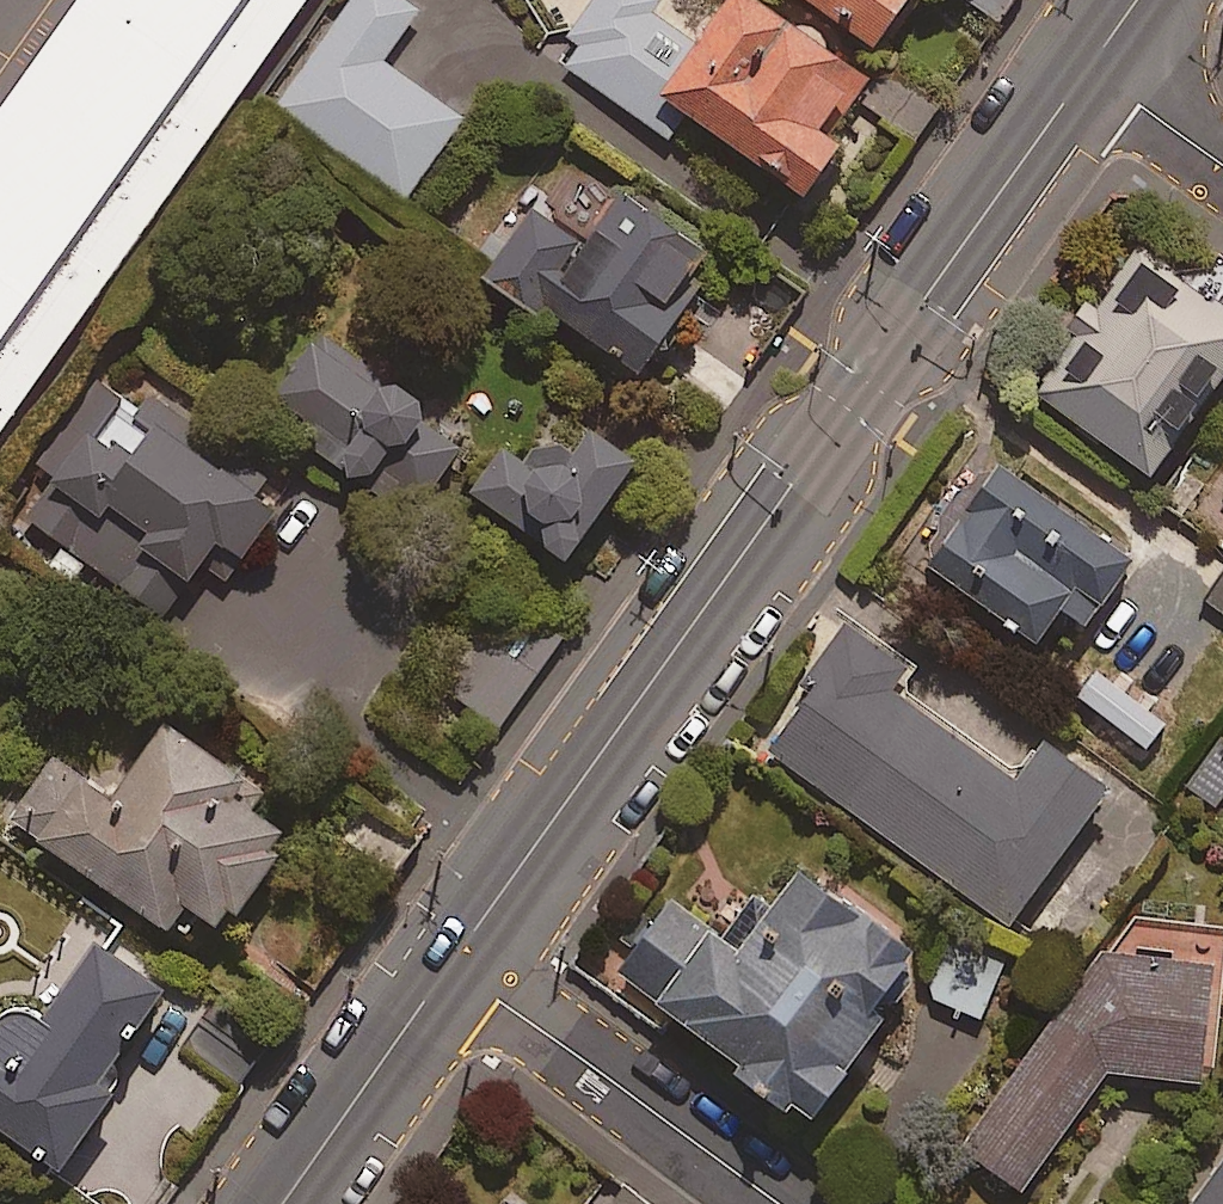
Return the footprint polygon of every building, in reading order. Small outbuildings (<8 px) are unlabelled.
[(304,0),(75,0),(0,105),(0,431),(304,0)] [(400,0),(356,0),(279,105),(411,201),(467,125),(385,65),(421,16),(400,0)] [(703,54),(658,24),(671,5),(664,0),(592,0),(565,39),(576,46),(562,66),(677,143),(693,118),(821,204),(856,152),(833,137),(873,76),(759,0),(739,0),(703,54)] [(886,54),(925,0),(812,0),(886,54)] [(721,250),(629,195),(598,246),(541,212),(498,284),(656,379),(690,322),(681,317),(721,250)] [(1144,254),(1041,397),(1162,484),(1222,399),(1222,271),(1204,297),(1144,254)] [(418,525),(464,467),(436,444),(445,432),(330,340),(279,404),(330,445),(325,451),(418,525)] [(28,521),(166,623),(194,585),(201,590),(213,573),(233,588),(298,501),(285,491),(293,481),(159,381),(140,407),(113,387),(47,476),(56,483),(28,521)] [(656,469),(604,433),(589,454),(538,457),(516,447),(480,500),(585,572),(656,469)] [(1142,572),(1013,474),(939,572),(1045,652),(1072,616),(1095,633),(1142,572)] [(1212,603),(1222,611),(1222,587),(1212,603)] [(562,646),(512,610),(451,693),(501,730),(562,646)] [(916,674),(859,633),(773,753),(1020,931),(1117,796),(1055,751),(1027,790),(899,698),(916,674)] [(253,789),(174,733),(120,811),(57,766),(16,823),(181,939),(199,914),(236,941),(302,847),(242,805),(253,789)] [(1222,741),(1189,788),(1218,808),(1222,801),(1222,742),(1222,741)] [(932,973),(807,873),(779,909),(760,894),(725,938),(682,903),(625,974),(754,1077),(747,1086),(803,1131),(810,1122),(828,1136),(869,1085),(863,1080),(901,1031),(892,1023),(932,973)] [(1013,955),(956,931),(927,998),(984,1023),(1013,955)] [(78,932),(40,988),(69,1007),(53,1030),(37,1022),(19,1025),(8,1033),(0,1050),(0,1130),(73,1180),(126,1103),(113,1093),(177,1000),(78,932)] [(1110,955),(966,1155),(1027,1199),(1114,1077),(1211,1090),(1222,1004),(1222,966),(1110,955)] [(1206,1203),(1222,1203),(1222,1179),(1206,1203)] [(628,1192),(620,1203),(644,1203),(628,1192)]
